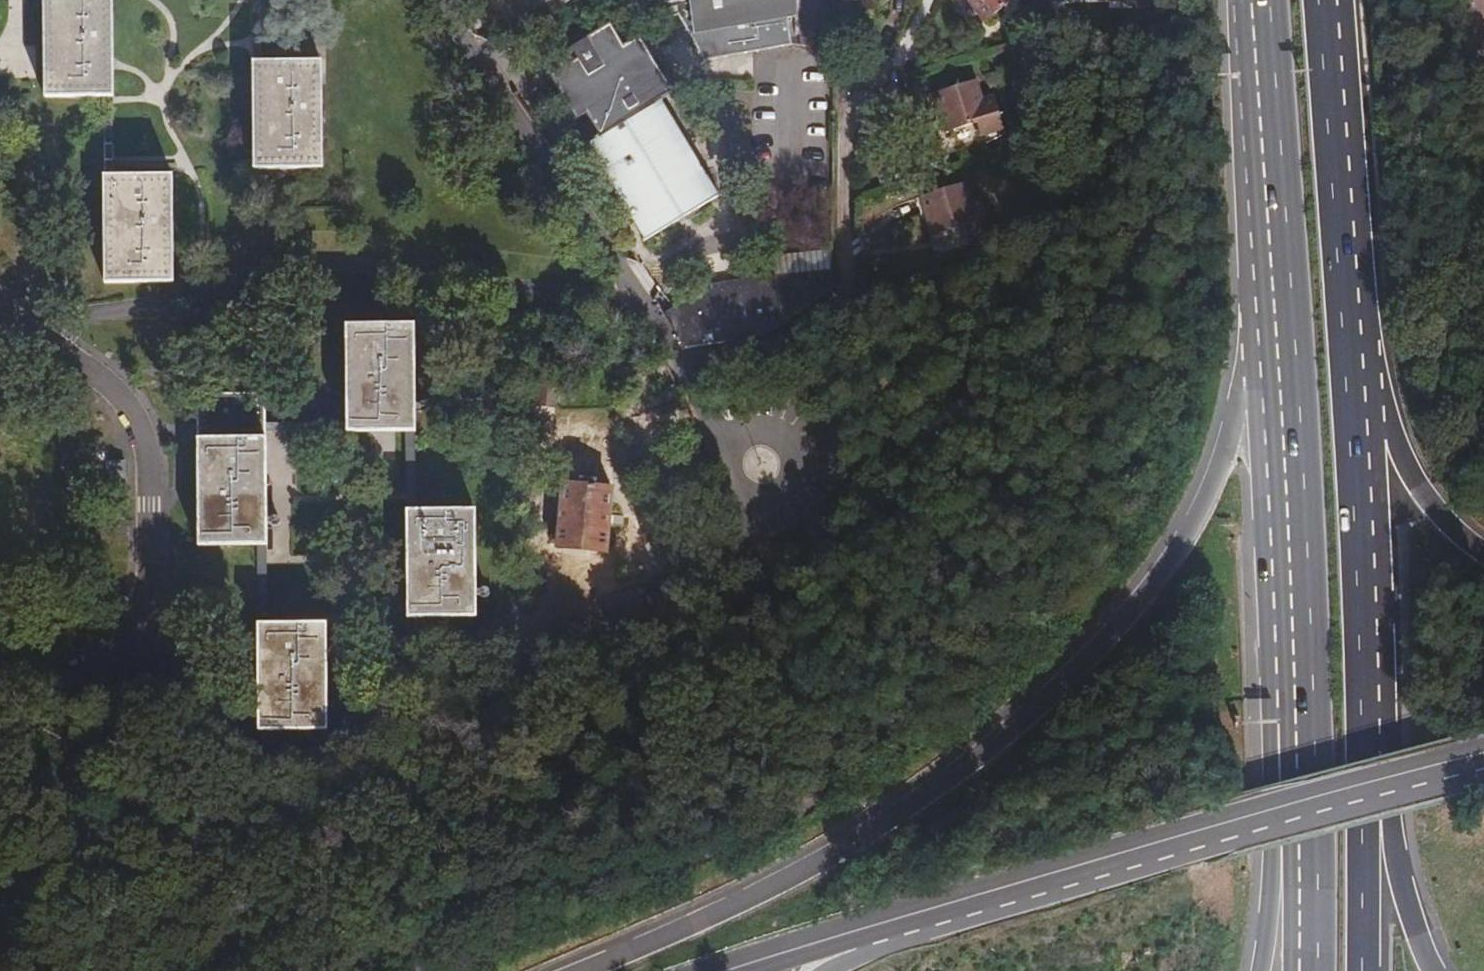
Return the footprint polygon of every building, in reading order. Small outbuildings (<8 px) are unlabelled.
[(110,95),(108,0),(40,0),(41,63),(41,96),(99,95),(100,176),(102,281),(168,280),(166,175),(111,176),(110,95)] [(248,63),(249,167),(318,166),(316,62),(259,62),(258,0),(247,0),(248,63)] [(797,19),(797,0),(698,0),(702,33),(797,19)] [(965,2),(962,4),(978,24),(1008,0),(964,0),(965,2)] [(606,28),(583,42),(566,53),(573,64),(565,69),(564,67),(545,79),(573,124),(583,118),(596,138),(590,142),(592,145),(586,149),(644,239),(715,194),(656,103),(670,94),(635,40),(620,50),(606,28)] [(1044,86),(1044,50),(1027,50),(1027,86),(1044,86)] [(980,102),(975,83),(931,97),(942,134),(974,125),(978,138),(1000,131),(990,98),(980,102)] [(964,204),(959,187),(915,200),(927,239),(959,229),(962,241),(985,234),(975,201),(964,204)] [(662,316),(685,349),(764,335),(828,292),(828,254),(767,261),(769,280),(752,284),(753,290),(707,299),(696,301),(662,316)] [(707,292),(707,299),(753,290),(752,284),(707,292)] [(397,436),(410,436),(408,329),(340,330),(341,428),(342,437),(397,436)] [(259,438),(259,429),(258,398),(190,399),(193,550),(249,549),(260,549),(259,438)] [(342,437),(341,428),(259,429),(259,438),(342,437)] [(399,516),(411,516),(410,436),(397,436),(399,516)] [(604,492),(556,487),(550,552),(598,556),(604,492)] [(400,621),(469,620),(467,515),(411,516),(399,516),(400,621)] [(262,627),(260,549),(249,549),(251,627),(262,627)] [(318,626),(262,627),(251,627),(252,734),(320,733),(318,626)]
